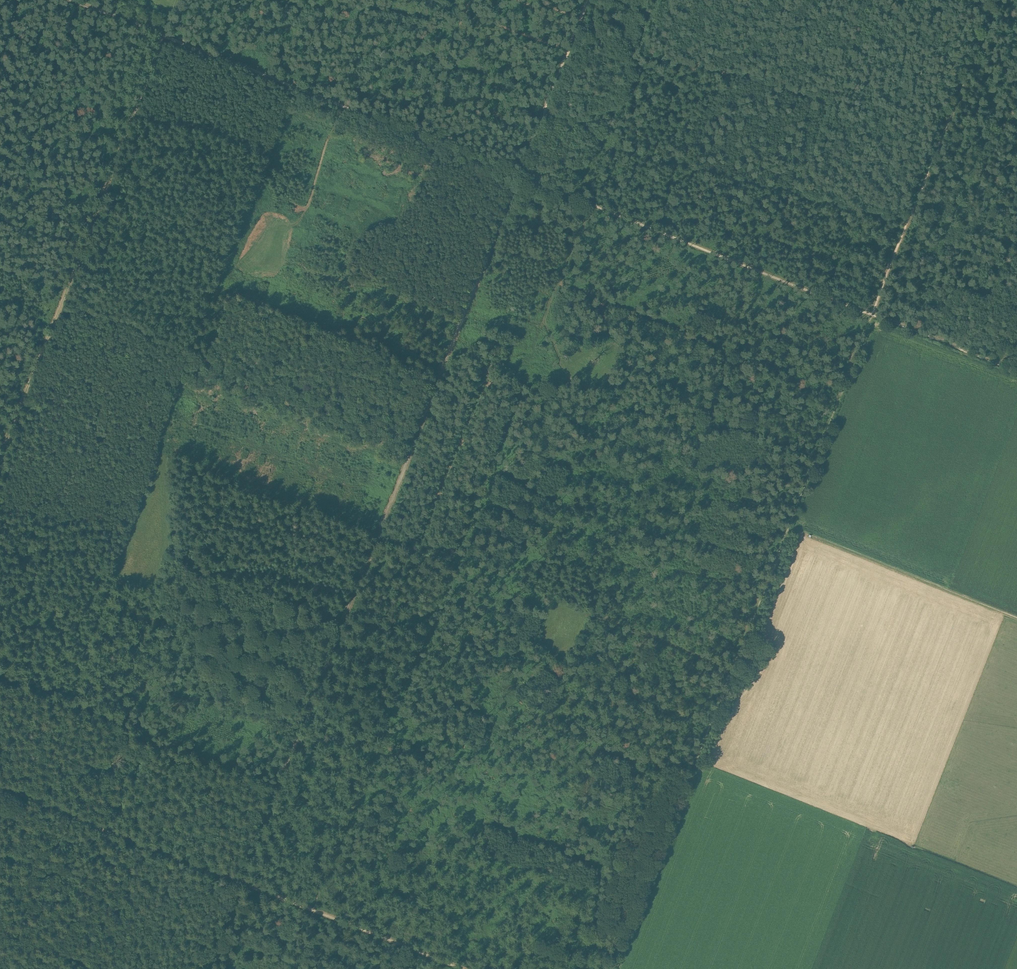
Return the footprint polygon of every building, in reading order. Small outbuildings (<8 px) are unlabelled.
[(183,45),(187,38),(179,35),(176,42),(183,45)]
